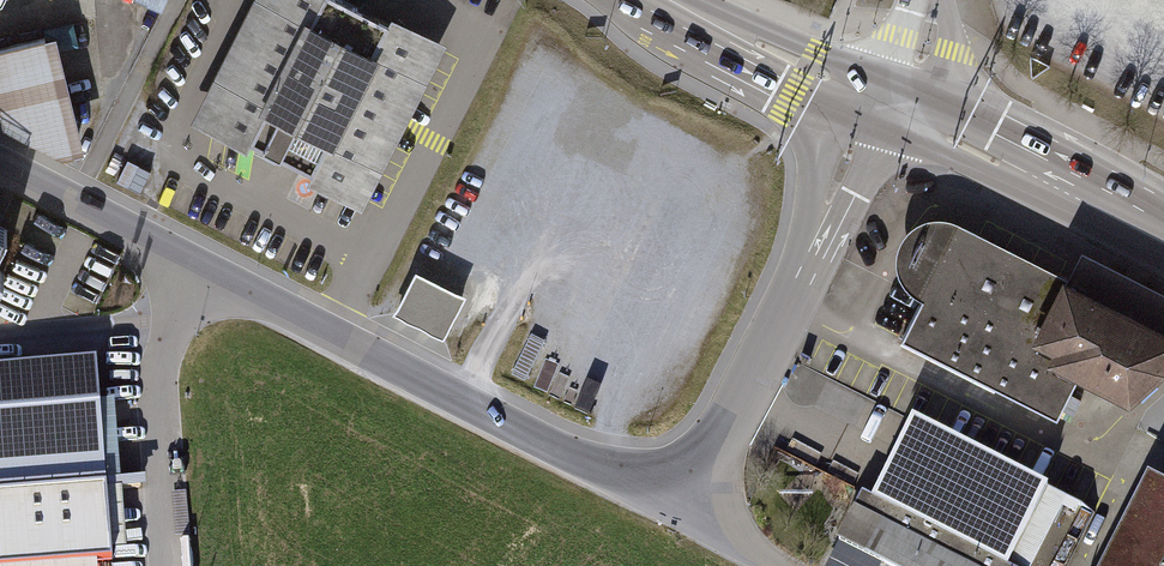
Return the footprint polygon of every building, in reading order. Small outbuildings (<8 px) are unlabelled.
[(164,11),(169,0),(140,0),(164,11)] [(190,123),(245,151),(247,147),(307,177),(304,183),(361,212),(446,46),(389,17),(385,25),(336,0),(252,0),(190,123)] [(46,31),(0,43),(0,124),(54,152),(76,146),(46,31)] [(1037,352),(1068,284),(971,237),(951,228),(938,228),(922,231),(909,241),(901,254),(898,267),(901,281),(904,294),(925,307),(902,351),(1061,427),(1081,389),(1050,374),(1055,361),(1037,352)] [(1068,284),(1163,334),(1163,297),(1083,257),(1068,284)] [(466,293),(417,268),(396,310),(445,335),(466,293)] [(1068,284),(1037,352),(1055,361),(1050,374),(1081,389),(1136,413),(1163,388),(1163,334),(1068,284)] [(0,369),(0,496),(108,488),(98,361),(0,369)] [(915,430),(875,508),(865,503),(838,555),(859,565),(1039,565),(1069,509),(915,430)] [(1151,486),(1110,565),(1163,565),(1163,492),(1151,486)] [(0,496),(0,565),(114,565),(108,488),(0,496)]
